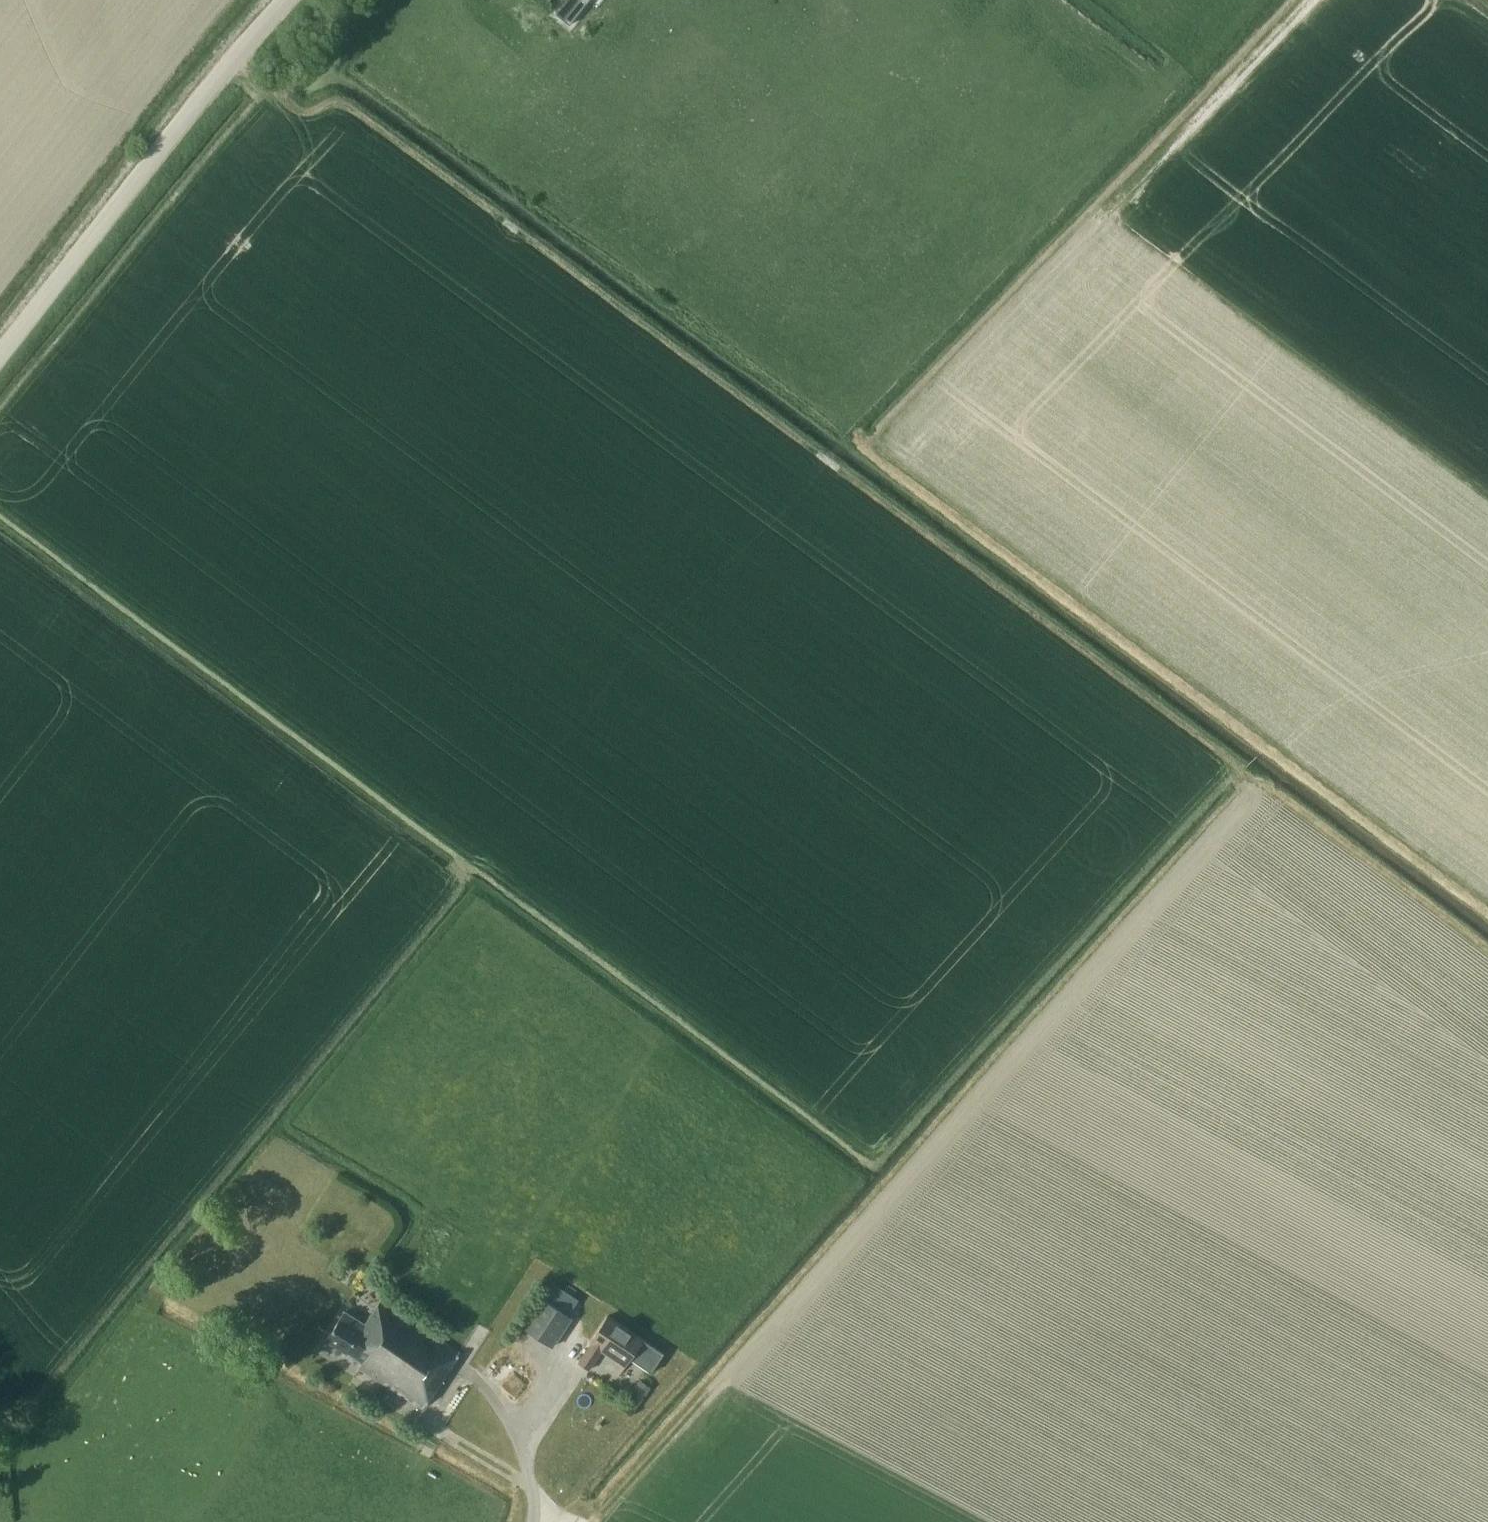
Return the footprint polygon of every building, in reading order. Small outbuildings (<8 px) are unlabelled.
[(552,1283),(542,1298),(568,1315),(578,1301),(552,1283)] [(421,1407),(460,1346),(380,1295),(363,1321),(343,1308),(325,1337),(361,1360),(358,1366),(421,1407)] [(542,1298),(523,1327),(524,1328),(550,1345),(552,1346),(556,1340),(570,1319),(571,1318),(568,1315),(542,1298)] [(666,1355),(641,1338),(605,1314),(587,1339),(591,1341),(577,1361),(586,1367),(600,1346),(624,1363),(626,1359),(652,1376),(666,1355)] [(633,1410),(650,1387),(639,1379),(622,1402),(633,1410)]
